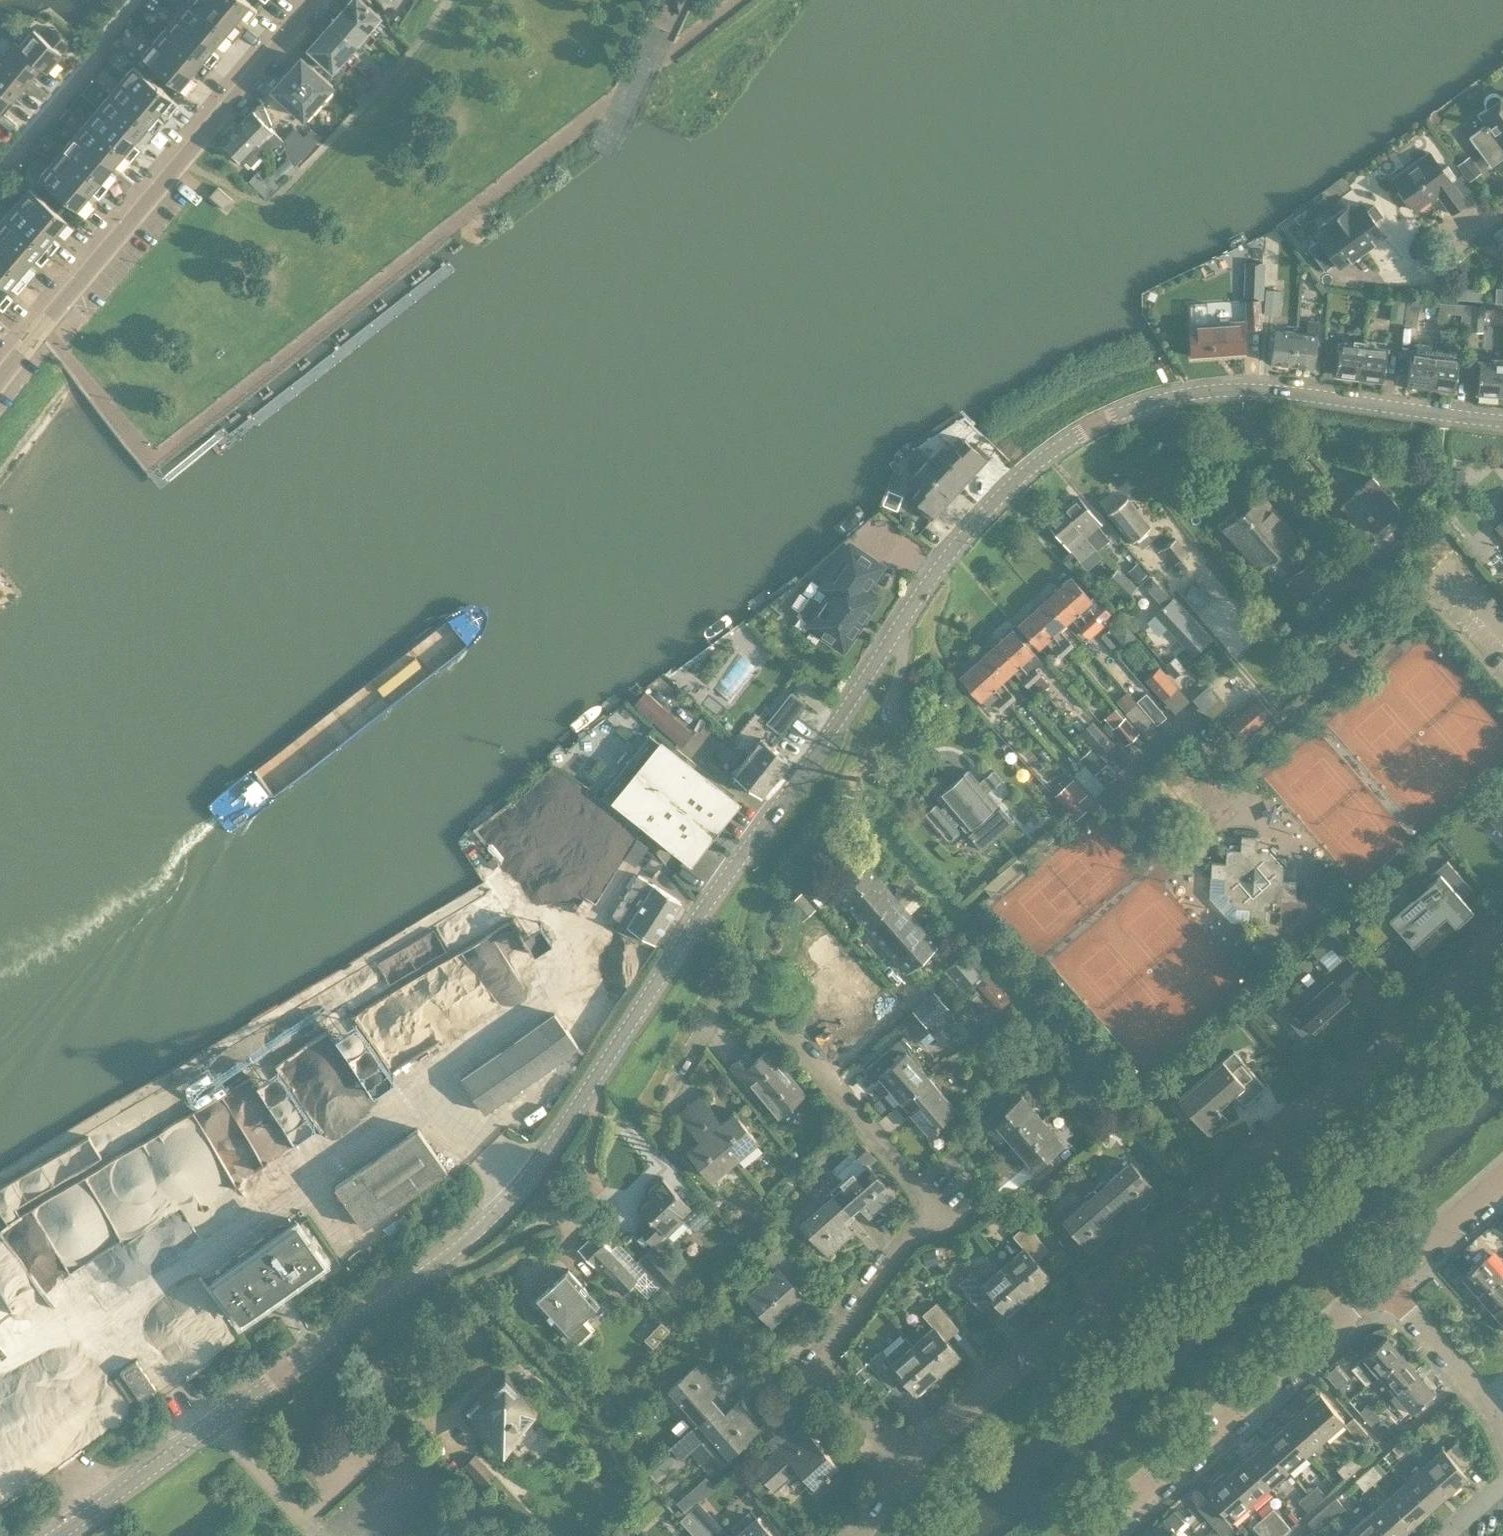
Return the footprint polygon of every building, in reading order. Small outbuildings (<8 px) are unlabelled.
[(234,39),(243,28),(231,19),(234,16),(216,0),(190,0),(189,1),(234,39)] [(234,16),(237,13),(248,22),(258,11),(245,0),(216,0),(234,16)] [(344,7),(376,36),(382,28),(375,22),(380,15),(367,4),(371,0),(350,0),(344,7)] [(189,1),(177,15),(211,43),(213,40),(225,50),(234,39),(189,1)] [(376,36),(344,7),(332,21),(357,42),(362,36),(369,43),(376,36)] [(177,15),(166,28),(210,67),(219,56),(208,46),(211,43),(177,15)] [(332,21),(320,34),(352,62),(359,55),(351,48),(357,42),(332,21)] [(42,65),(41,66),(47,71),(70,43),(51,27),(43,37),(33,29),(20,45),(19,46),(42,65)] [(166,28),(154,42),(188,71),(190,68),(202,77),(210,67),(166,28)] [(346,69),(352,62),(320,34),(308,48),(333,69),(339,63),(346,69)] [(41,66),(42,65),(19,46),(20,45),(14,40),(0,56),(0,58),(28,82),(31,78),(41,66)] [(185,74),(188,71),(154,42),(141,57),(186,95),(196,83),(185,74)] [(333,84),(301,56),(272,89),(304,117),(333,84)] [(33,92),(38,85),(31,78),(28,82),(0,58),(0,86),(14,98),(25,85),(33,92)] [(134,66),(121,80),(155,109),(158,106),(169,115),(179,104),(134,66)] [(379,69),(372,78),(375,81),(378,83),(385,74),(383,72),(379,69)] [(110,94),(155,132),(164,122),(153,112),(155,109),(121,80),(110,94)] [(46,92),(38,85),(33,92),(41,98),(46,92)] [(3,111),(14,98),(0,86),(0,114),(3,111)] [(360,89),(353,96),(360,102),(366,94),(360,89)] [(1501,97),(1499,96),(1498,94),(1496,94),(1495,93),(1492,93),(1491,93),(1489,94),(1488,95),(1486,96),(1485,98),(1484,100),(1484,101),(1484,103),(1484,104),(1484,105),(1485,106),(1486,108),(1478,113),(1486,124),(1469,136),(1491,166),(1502,157),(1502,95),(1501,97)] [(110,94),(98,108),(132,136),(135,133),(146,143),(155,132),(110,94)] [(277,147),(284,140),(269,127),(272,124),(262,101),(253,110),(253,109),(223,141),(243,160),(244,159),(251,166),(262,154),(272,143),(277,147)] [(98,108),(86,122),(131,160),(140,149),(129,140),(132,136),(98,108)] [(3,111),(0,114),(0,120),(5,124),(10,118),(3,111)] [(18,125),(10,118),(5,124),(13,131),(18,125)] [(86,122),(75,135),(109,164),(111,161),(123,170),(131,160),(86,122)] [(52,140),(60,131),(54,126),(46,135),(52,140)] [(295,128),(284,140),(297,152),(290,160),(295,166),(303,158),(303,157),(314,146),(295,128)] [(75,135),(63,149),(108,187),(117,176),(106,167),(109,164),(75,135)] [(63,149),(52,163),(85,191),(88,188),(99,198),(108,187),(63,149)] [(1447,164),(1442,168),(1430,152),(1393,179),(1415,210),(1438,194),(1451,212),(1466,202),(1451,181),(1457,177),(1447,164)] [(1459,162),(1470,178),(1480,172),(1468,156),(1459,162)] [(288,159),(274,171),(282,180),(296,168),(288,159)] [(83,194),(85,191),(52,163),(39,177),(84,216),(94,204),(83,194)] [(283,183),(270,171),(263,178),(257,172),(249,181),(268,199),(283,183)] [(218,186),(210,195),(226,209),(234,200),(218,186)] [(30,188),(18,202),(52,231),(54,228),(65,237),(75,226),(30,188)] [(18,202),(6,216),(51,254),(60,244),(49,234),(52,231),(18,202)] [(1374,204),(1367,209),(1362,202),(1353,208),(1350,203),(1322,224),(1325,229),(1317,235),(1319,239),(1308,247),(1325,270),(1336,262),(1339,266),(1350,258),(1351,259),(1374,242),(1373,241),(1384,233),(1375,220),(1382,215),(1374,204)] [(0,223),(0,235),(28,258),(31,255),(42,264),(51,254),(6,216),(0,223)] [(1493,234),(1502,248),(1502,227),(1493,234)] [(28,282),(37,271),(25,261),(28,258),(0,235),(0,258),(28,282)] [(5,286),(7,283),(19,292),(28,282),(0,258),(0,282),(5,286)] [(1245,261),(1243,297),(1262,298),(1264,262),(1245,261)] [(5,286),(0,282),(0,307),(4,310),(13,299),(2,289),(5,286)] [(1470,298),(1471,285),(1457,284),(1456,297),(1470,298)] [(1484,300),(1485,286),(1471,285),(1470,298),(1484,300)] [(1496,287),(1495,300),(1502,301),(1502,288),(1496,287)] [(1279,315),(1281,290),(1266,289),(1263,313),(1279,315)] [(1402,321),(1405,301),(1393,299),(1390,319),(1402,321)] [(1248,328),(1261,327),(1259,300),(1246,300),(1248,328)] [(1440,303),(1439,313),(1450,314),(1451,304),(1440,303)] [(1483,331),(1485,305),(1471,304),(1469,331),(1483,331)] [(1317,334),(1319,321),(1308,319),(1306,333),(1294,332),(1290,364),(1313,367),(1317,334)] [(1192,356),(1245,353),(1243,321),(1190,324),(1192,356)] [(1290,364),(1294,332),(1274,329),(1270,362),(1290,364)] [(1359,377),(1362,345),(1339,342),(1335,374),(1359,377)] [(1434,354),(1435,345),(1413,342),(1412,352),(1411,351),(1406,384),(1430,387),(1434,354)] [(1383,380),(1387,348),(1362,345),(1359,377),(1383,380)] [(1454,390),(1458,358),(1434,354),(1430,387),(1454,390)] [(1502,365),(1502,363),(1479,361),(1477,393),(1501,395),(1502,365)] [(978,443),(974,447),(965,438),(956,448),(945,439),(929,457),(962,487),(978,469),(981,468),(987,461),(987,459),(991,455),(978,443)] [(924,453),(915,462),(920,466),(929,457),(924,453)] [(931,520),(962,487),(929,457),(920,466),(911,476),(922,485),(912,495),(922,504),(918,508),(931,520)] [(1378,525),(1399,507),(1372,476),(1349,496),(1341,486),(1323,501),(1333,512),(1342,504),(1350,513),(1347,516),(1352,521),(1356,520),(1360,524),(1369,515),(1378,525)] [(1459,476),(1447,487),(1456,498),(1468,487),(1459,476)] [(1331,477),(1318,488),(1321,491),(1324,494),(1336,483),(1331,477)] [(1258,565),(1294,534),(1262,495),(1225,526),(1258,565)] [(1078,496),(1063,509),(1095,548),(1096,550),(1110,539),(1098,525),(1100,523),(1078,496)] [(1144,529),(1150,525),(1127,496),(1108,511),(1131,540),(1135,537),(1142,546),(1152,539),(1144,529)] [(1080,560),(1095,548),(1063,509),(1048,522),(1080,560)] [(1176,562),(1188,552),(1175,536),(1163,547),(1176,562)] [(880,566),(862,554),(850,545),(822,587),(827,591),(818,604),(810,599),(800,613),(812,621),(810,625),(843,647),(845,644),(846,645),(864,617),(863,617),(877,597),(865,589),(880,566)] [(1311,592),(1337,571),(1321,551),(1295,573),(1311,592)] [(1186,566),(1183,562),(1178,561),(1174,564),(1173,569),(1176,573),(1181,574),(1185,571),(1186,566)] [(1147,573),(1139,564),(1129,572),(1137,581),(1147,573)] [(1127,598),(1138,586),(1117,567),(1106,579),(1127,598)] [(1100,609),(1091,599),(1070,576),(1057,588),(1093,627),(1099,622),(1093,616),(1100,609)] [(1149,588),(1155,588),(1159,584),(1152,577),(1145,584),(1149,588)] [(1202,607),(1209,593),(1192,583),(1184,597),(1202,607)] [(1086,633),(1093,627),(1057,588),(1045,599),(1066,622),(1071,617),(1086,633)] [(1173,597),(1166,603),(1155,613),(1193,655),(1211,638),(1173,597)] [(1059,628),(1066,622),(1045,599),(1031,611),(1067,650),(1074,644),(1059,628)] [(1060,657),(1067,650),(1031,611),(1019,622),(1039,645),(1045,640),(1060,657)] [(1042,661),(1033,651),(1012,628),(999,640),(1035,679),(1034,680),(1043,689),(1049,683),(1035,667),(1042,661)] [(1034,680),(1035,679),(999,640),(985,652),(1006,675),(1013,670),(1027,686),(1034,680)] [(1126,651),(1119,656),(1132,671),(1138,665),(1126,651)] [(1001,680),(1006,675),(985,652),(972,664),(1008,704),(1015,697),(1001,680)] [(1175,676),(1184,668),(1175,657),(1165,665),(1175,676)] [(1002,709),(1008,704),(972,664),(960,675),(989,707),(995,702),(1002,709)] [(1159,666),(1145,678),(1162,697),(1176,684),(1159,666)] [(1195,678),(1184,688),(1194,699),(1204,689),(1195,678)] [(693,733),(646,692),(646,691),(634,704),(682,746),(693,733)] [(791,691),(783,701),(797,712),(805,702),(791,691)] [(1158,723),(1167,715),(1146,691),(1137,699),(1158,723)] [(1136,702),(1128,692),(1118,701),(1127,710),(1136,702)] [(1258,697),(1228,723),(1242,738),(1271,712),(1258,697)] [(754,713),(733,740),(749,753),(763,764),(759,770),(773,781),(789,761),(771,745),(780,734),(766,723),(754,713)] [(774,713),(766,723),(780,734),(788,723),(774,713)] [(1125,743),(1137,732),(1124,718),(1112,729),(1125,743)] [(1100,755),(1113,743),(1093,720),(1080,731),(1100,755)] [(730,808),(735,801),(666,746),(644,774),(712,829),(717,823),(717,822),(729,807),(730,808)] [(1094,773),(1104,765),(1091,749),(1081,758),(1094,773)] [(759,770),(763,764),(749,753),(733,773),(761,796),(773,781),(759,770)] [(644,774),(627,760),(626,762),(643,775),(621,803),(690,858),(695,851),(694,850),(706,835),(707,836),(712,829),(644,774)] [(1094,773),(1085,763),(1075,773),(1094,795),(1105,786),(1094,773)] [(988,791),(1002,778),(993,768),(979,781),(968,768),(952,782),(998,835),(1015,822),(1001,806),(995,811),(993,808),(999,803),(988,791)] [(1079,801),(1088,794),(1074,778),(1065,787),(1068,791),(1060,799),(1075,816),(1085,807),(1079,801)] [(936,802),(925,812),(928,815),(946,836),(948,839),(959,829),(957,827),(952,822),(956,819),(966,831),(975,824),(977,826),(972,831),(985,846),(998,835),(952,782),(936,796),(946,808),(943,811),(939,806),(936,802)] [(1492,817),(1502,830),(1502,808),(1492,817)] [(1441,838),(1449,847),(1454,843),(1454,834),(1450,830),(1441,838)] [(1256,851),(1257,837),(1242,836),(1241,850),(1227,849),(1226,863),(1212,862),(1211,877),(1225,878),(1224,892),(1238,908),(1252,909),(1251,922),(1266,923),(1267,909),(1281,910),(1282,896),(1296,897),(1296,882),(1282,881),(1283,867),(1270,852),(1256,851)] [(650,855),(645,863),(657,870),(661,862),(650,855)] [(993,891),(1023,865),(1017,857),(987,884),(993,891)] [(1380,904),(1355,926),(1373,947),(1397,925),(1406,935),(1410,932),(1410,933),(1414,929),(1429,947),(1455,923),(1445,911),(1448,908),(1459,921),(1473,909),(1462,896),(1472,888),(1447,859),(1408,893),(1401,885),(1380,904)] [(910,879),(893,893),(868,865),(837,892),(865,925),(897,897),(898,898),(903,893),(904,894),(914,885),(910,879)] [(625,894),(612,914),(655,941),(668,921),(680,901),(638,874),(625,894)] [(822,905),(837,891),(821,875),(807,888),(822,905)] [(897,897),(865,925),(906,971),(937,943),(903,904),(919,890),(914,885),(904,894),(903,893),(898,898),(897,897)] [(816,908),(801,891),(791,901),(805,917),(816,908)] [(1321,904),(1320,914),(1322,914),(1333,915),(1334,905),(1323,904),(1321,904)] [(827,963),(809,980),(829,1002),(843,987),(871,1020),(885,1009),(869,992),(881,981),(863,960),(858,965),(857,965),(827,933),(825,935),(812,946),(827,963)] [(1331,933),(1322,942),(1328,949),(1338,939),(1332,933),(1331,933)] [(645,938),(641,945),(648,949),(652,943),(645,938)] [(963,953),(945,968),(963,989),(980,974),(963,953)] [(1292,1007),(1285,1013),(1303,1033),(1309,1027),(1312,1031),(1351,996),(1346,990),(1363,975),(1345,955),(1327,970),(1330,974),(1292,1007)] [(933,993),(914,1010),(927,1025),(947,1008),(933,993)] [(913,1029),(922,1022),(914,1012),(905,1020),(913,1029)] [(381,1067),(348,1018),(321,1036),(354,1085),(381,1067)] [(987,1025),(977,1034),(984,1043),(995,1034),(987,1025)] [(889,1045),(863,1068),(873,1080),(879,1075),(900,1099),(901,1100),(929,1075),(918,1063),(921,1060),(912,1050),(913,1048),(901,1035),(897,1038),(889,1045)] [(832,1040),(827,1044),(829,1051),(836,1053),(840,1049),(839,1042),(832,1040)] [(777,1113),(804,1091),(767,1046),(754,1058),(746,1049),(730,1063),(746,1083),(750,1080),(777,1113)] [(1245,1103),(1265,1086),(1233,1049),(1177,1098),(1209,1134),(1228,1118),(1218,1107),(1235,1092),(1245,1103)] [(306,1112),(271,1062),(223,1096),(259,1146),(306,1112)] [(928,1130),(956,1106),(929,1075),(901,1100),(900,1099),(894,1104),(904,1114),(909,1109),(928,1130)] [(732,1110),(720,1119),(698,1092),(686,1102),(732,1157),(755,1138),(732,1110)] [(1013,1142),(1041,1118),(1020,1093),(1004,1107),(999,1101),(982,1116),(992,1127),(996,1124),(1013,1142)] [(711,1175),(732,1157),(686,1102),(675,1111),(697,1137),(682,1150),(694,1164),(698,1161),(711,1175)] [(1046,1154),(1062,1141),(1041,1118),(1013,1142),(1029,1161),(1025,1165),(1035,1176),(1052,1161),(1046,1154)] [(173,1123),(151,1135),(190,1207),(212,1194),(173,1123)] [(363,1226),(445,1168),(416,1127),(334,1185),(363,1226)] [(868,1164),(874,1158),(865,1147),(856,1155),(864,1164),(842,1183),(839,1180),(831,1187),(853,1212),(861,1205),(868,1214),(893,1192),(868,1164)] [(675,1149),(669,1154),(675,1160),(681,1155),(675,1149)] [(797,1165),(796,1164),(792,1159),(780,1169),(785,1174),(786,1175),(797,1165)] [(1131,1212),(1155,1190),(1129,1160),(1105,1181),(1102,1177),(1092,1186),(1112,1208),(1121,1200),(1131,1212)] [(692,1209),(692,1208),(663,1179),(660,1182),(658,1180),(645,1192),(650,1197),(640,1207),(649,1217),(637,1229),(653,1245),(639,1259),(666,1288),(681,1275),(653,1246),(665,1235),(683,1218),(695,1231),(709,1218),(696,1205),(692,1209)] [(1103,1216),(1112,1208),(1092,1186),(1083,1194),(1086,1197),(1062,1218),(1089,1248),(1113,1227),(1103,1216)] [(844,1221),(853,1212),(831,1187),(821,1196),(824,1199),(799,1221),(826,1251),(851,1229),(844,1221)] [(239,1319),(324,1260),(296,1220),(254,1250),(251,1246),(238,1256),(240,1259),(212,1280),(239,1319)] [(1035,1260),(1049,1249),(1026,1222),(1012,1234),(1022,1246),(1002,1264),(1027,1292),(1047,1274),(1035,1260)] [(765,1232),(758,1223),(744,1235),(752,1243),(765,1232)] [(609,1250),(611,1248),(596,1232),(578,1248),(594,1265),(595,1264),(622,1292),(637,1278),(609,1250)] [(786,1274),(796,1266),(777,1244),(758,1261),(770,1273),(747,1293),(772,1321),(803,1294),(786,1274)] [(922,1252),(925,1265),(937,1262),(934,1248),(922,1252)] [(1467,1251),(1457,1260),(1465,1268),(1474,1259),(1467,1251)] [(1502,1273),(1502,1272),(1488,1255),(1465,1275),(1480,1293),(1502,1273)] [(1005,1311),(1027,1292),(1002,1264),(980,1283),(970,1271),(957,1282),(980,1308),(993,1297),(1005,1311)] [(578,1319),(598,1300),(568,1268),(535,1299),(564,1331),(563,1333),(573,1344),(588,1330),(578,1319)] [(1502,1306),(1502,1273),(1480,1293),(1497,1312),(1502,1306)] [(944,1339),(957,1328),(934,1301),(921,1312),(932,1325),(911,1343),(936,1371),(956,1353),(944,1339)] [(1494,1314),(1502,1323),(1502,1306),(1497,1312),(1494,1314)] [(1378,1373),(1402,1352),(1386,1334),(1362,1355),(1363,1355),(1355,1362),(1372,1381),(1379,1374),(1378,1373)] [(911,1343),(906,1336),(884,1355),(879,1350),(866,1361),(889,1387),(902,1376),(914,1390),(936,1371),(911,1343)] [(1394,1391),(1418,1371),(1402,1352),(1378,1373),(1379,1374),(1394,1391)] [(681,1355),(672,1363),(677,1370),(686,1362),(681,1355)] [(139,1398),(155,1386),(136,1359),(119,1370),(139,1398)] [(710,1395),(721,1385),(699,1360),(669,1387),(690,1411),(687,1415),(694,1423),(717,1403),(710,1395)] [(1335,1365),(1326,1373),(1329,1377),(1333,1381),(1338,1388),(1348,1379),(1342,1373),(1338,1368),(1335,1365)] [(503,1440),(534,1412),(505,1369),(483,1390),(485,1393),(466,1411),(503,1440)] [(1411,1410),(1434,1389),(1418,1371),(1394,1391),(1411,1410)] [(1324,1435),(1343,1419),(1320,1392),(1301,1408),(1324,1435)] [(730,1456),(727,1453),(757,1426),(736,1402),(725,1412),(717,1403),(694,1423),(670,1445),(680,1456),(700,1439),(722,1463),(730,1456)] [(1364,1417),(1374,1409),(1368,1403),(1358,1411),(1364,1417)] [(1305,1452),(1324,1435),(1301,1408),(1282,1425),(1305,1452)] [(1371,1425),(1380,1417),(1374,1409),(1364,1417),(1371,1425)] [(1359,1440),(1367,1433),(1352,1417),(1345,1424),(1359,1440)] [(828,1471),(837,1463),(803,1424),(754,1467),(774,1489),(799,1468),(810,1480),(806,1484),(816,1496),(835,1479),(828,1471)] [(1287,1468),(1305,1452),(1282,1425),(1264,1441),(1287,1468)] [(1401,1458),(1410,1449),(1401,1439),(1391,1447),(1401,1458)] [(1268,1485),(1287,1468),(1264,1441),(1245,1458),(1268,1485)] [(1461,1469),(1471,1460),(1454,1442),(1445,1450),(1442,1447),(1423,1464),(1447,1491),(1466,1474),(1461,1469)] [(1363,1462),(1354,1452),(1346,1460),(1355,1470),(1363,1462)] [(484,1484),(495,1474),(475,1454),(465,1464),(484,1484)] [(1385,1471),(1392,1465),(1383,1455),(1376,1462),(1385,1471)] [(1250,1501),(1268,1485),(1245,1458),(1226,1474),(1250,1501)] [(1346,1478),(1355,1470),(1346,1460),(1337,1468),(1346,1478)] [(1373,1482),(1382,1474),(1373,1464),(1364,1472),(1373,1482)] [(1429,1507),(1447,1491),(1423,1464),(1405,1480),(1429,1507)] [(1215,1484),(1207,1491),(1228,1515),(1231,1518),(1244,1506),(1249,1511),(1253,1507),(1249,1502),(1250,1501),(1226,1474),(1224,1472),(1213,1481),(1215,1484)] [(1364,1490),(1373,1482),(1364,1472),(1355,1480),(1364,1490)] [(706,1476),(677,1501),(686,1511),(689,1508),(714,1486),(706,1476)] [(1410,1524),(1429,1507),(1405,1480),(1386,1497),(1410,1524)] [(769,1489),(762,1481),(755,1487),(762,1495),(769,1489)] [(1316,1502),(1325,1495),(1317,1485),(1308,1492),(1316,1502)] [(1308,1510),(1316,1502),(1308,1492),(1299,1500),(1308,1510)] [(1336,1514),(1345,1507),(1336,1497),(1327,1504),(1336,1514)] [(1410,1524),(1386,1497),(1368,1513),(1388,1535),(1397,1535),(1410,1524)] [(1215,1526),(1224,1518),(1207,1499),(1198,1507),(1215,1526)] [(1336,1514),(1327,1504),(1308,1521),(1317,1531),(1336,1514)] [(1280,1535),(1290,1526),(1273,1508),(1263,1517),(1280,1535)] [(1143,1535),(1180,1535),(1174,1529),(1184,1521),(1174,1509),(1143,1535)] [(692,1512),(682,1521),(696,1535),(713,1535),(692,1512)] [(1368,1513),(1349,1530),(1355,1535),(1388,1535),(1368,1513)] [(757,1516),(734,1535),(774,1535),(757,1516)] [(1280,1535),(1263,1517),(1253,1525),(1263,1535),(1279,1535),(1280,1535)] [(1223,1535),(1232,1527),(1224,1518),(1215,1526),(1223,1535)] [(531,1535),(543,1535),(546,1533),(540,1527),(531,1535)]
